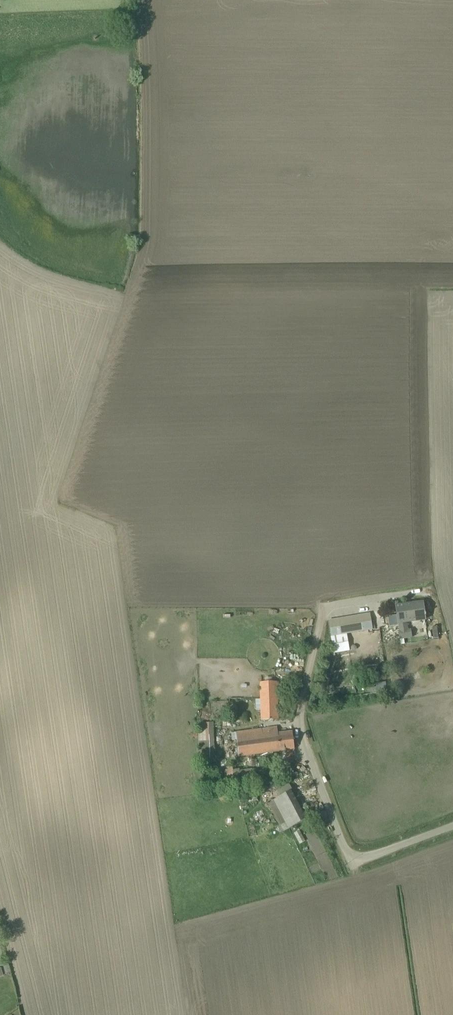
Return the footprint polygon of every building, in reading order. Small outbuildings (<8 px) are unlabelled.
[(406,622),(425,619),(423,602),(395,606),(397,616),(388,617),(389,626),(395,625),(395,622),(398,621),(398,623),(399,623),(400,632),(399,632),(400,639),(411,637),(410,630),(407,631),(406,622)] [(372,629),(370,614),(329,620),(334,653),(348,650),(345,633),(372,629)] [(370,686),(386,684),(385,672),(368,674),(370,686)] [(276,682),(259,682),(261,720),(278,720),(277,699),(281,699),(280,684),(277,684),(276,682)] [(214,724),(200,724),(201,759),(216,758),(214,724)] [(239,757),(284,750),(294,749),(292,732),(277,733),(277,727),(267,728),(236,733),(239,757)] [(283,778),(293,776),(292,768),(282,770),(283,778)] [(277,827),(280,833),(288,828),(306,819),(292,790),(286,781),(274,788),(279,797),(268,803),(279,826),(277,827)]
